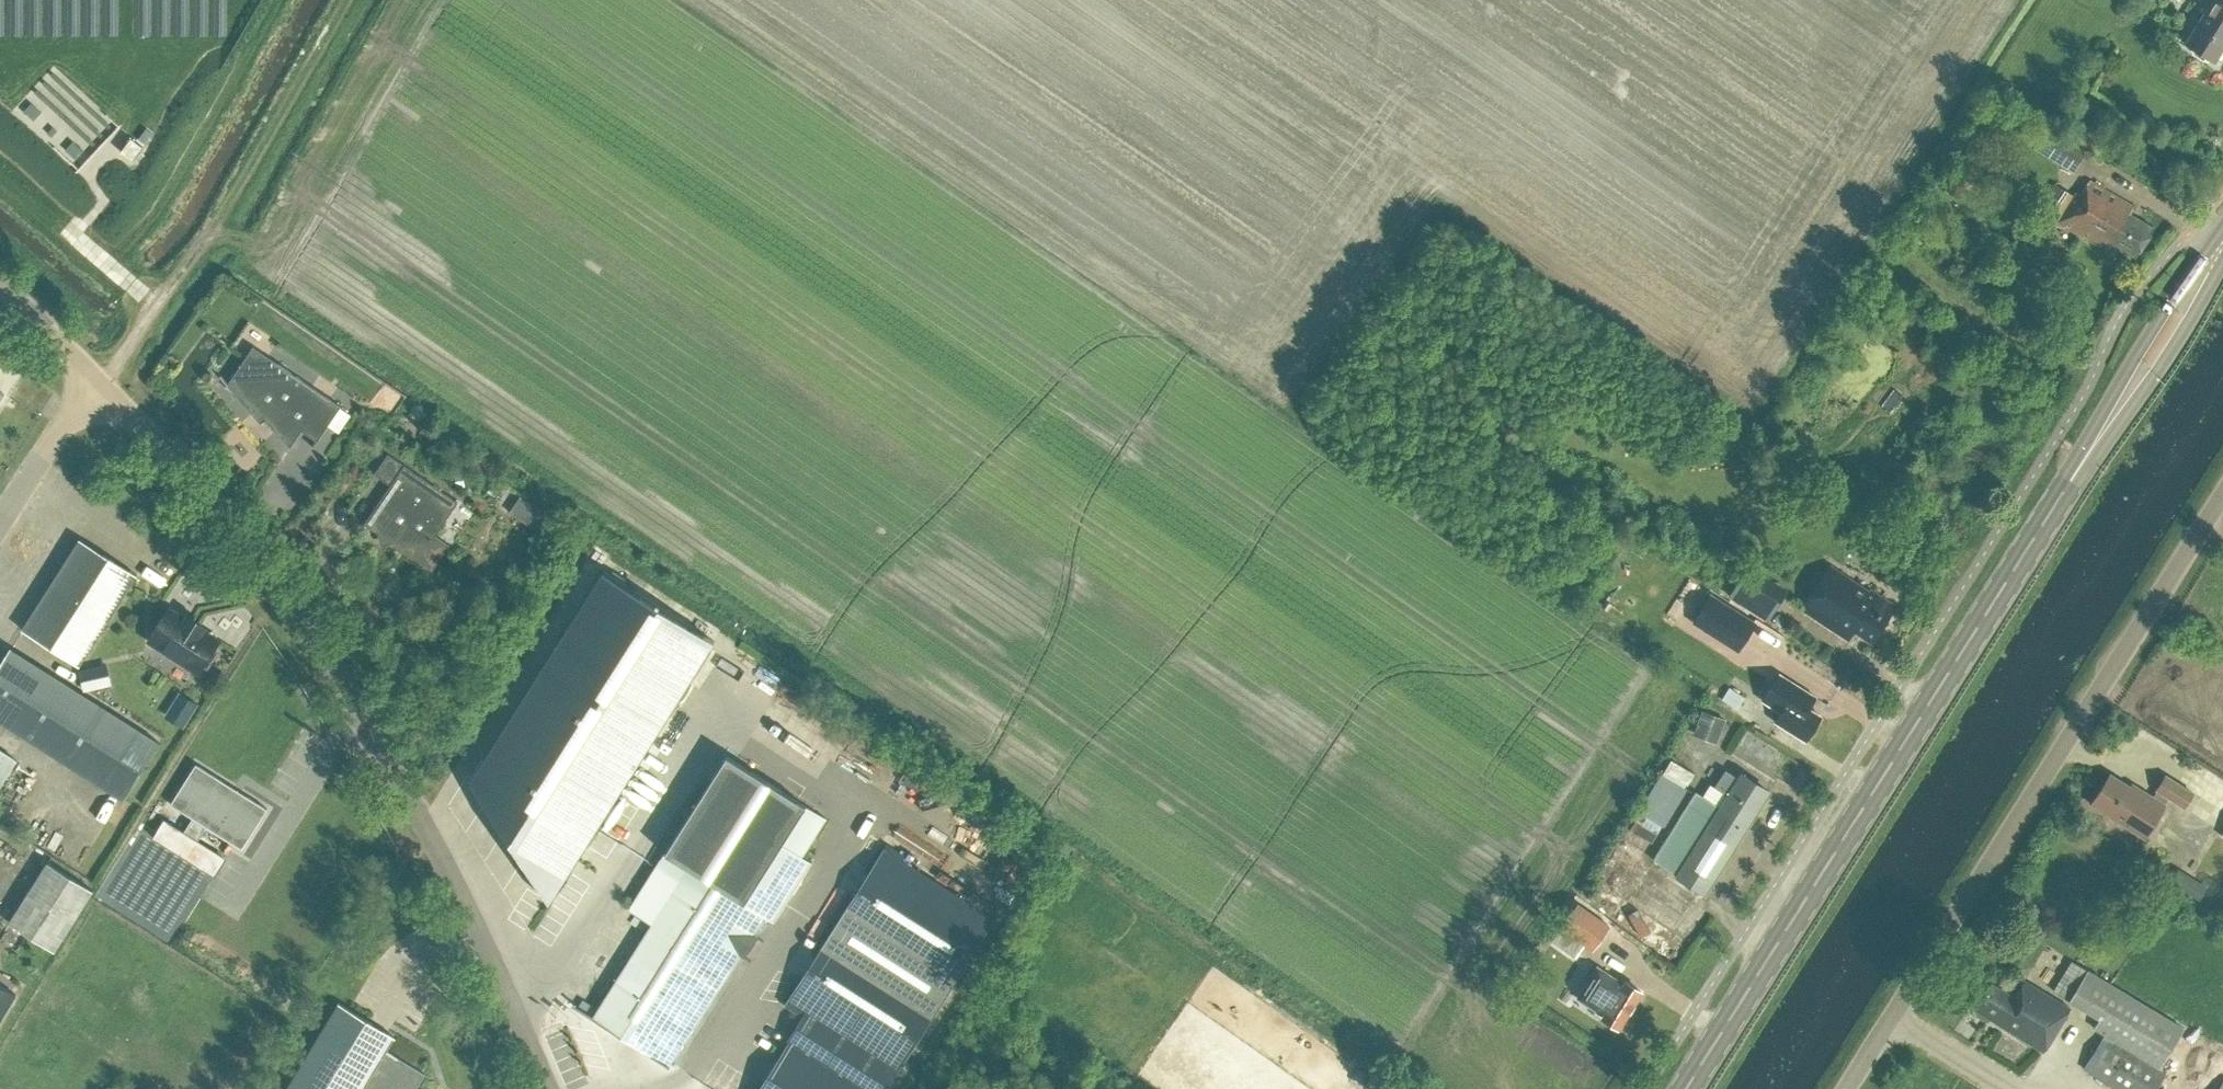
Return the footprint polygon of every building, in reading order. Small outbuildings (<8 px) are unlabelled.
[(2200,9),(2203,11),(2183,42),(2214,61),(2222,47),(2222,0),(2205,0),(2200,9)] [(2094,114),(2103,98),(2090,92),(2082,107),(2094,114)] [(2075,170),(2087,150),(2047,127),(2036,147),(2075,170)] [(138,140),(126,154),(139,165),(151,151),(138,140)] [(2061,214),(2057,220),(2105,249),(2110,242),(2135,257),(2153,228),(2128,212),(2133,204),(2089,177),(2080,192),(2076,190),(2073,194),(2054,182),(2041,202),(2061,214)] [(342,405),(254,345),(229,382),(221,374),(220,375),(261,422),(266,418),(291,446),(307,422),(322,431),(312,445),(314,446),(342,405)] [(427,565),(437,563),(450,544),(436,534),(459,501),(388,453),(375,473),(391,484),(365,523),(427,565)] [(519,495),(509,510),(538,531),(549,515),(519,495)] [(81,665),(138,575),(80,539),(23,629),(81,665)] [(1848,639),(1854,630),(1871,642),(1895,605),(1869,588),(1867,592),(1828,566),(1800,608),(1848,639)] [(479,775),(562,890),(585,854),(593,841),(715,642),(603,572),(496,749),(487,763),(479,775)] [(1782,597),(1742,572),(1729,593),(1768,618),(1782,597)] [(1756,619),(1712,591),(1693,620),(1738,648),(1756,619)] [(145,640),(199,674),(205,665),(207,666),(219,648),(217,647),(222,637),(206,627),(208,625),(203,622),(204,621),(191,613),(191,614),(187,611),(186,613),(169,603),(145,640)] [(162,744),(14,647),(0,667),(0,721),(124,802),(162,744)] [(151,678),(161,667),(143,651),(133,662),(151,678)] [(1773,707),(1781,712),(1776,721),(1805,739),(1820,716),(1808,709),(1815,698),(1779,674),(1762,700),(1773,707)] [(1728,688),(1721,699),(1736,708),(1743,697),(1728,688)] [(1701,711),(1692,735),(1716,743),(1724,719),(1701,711)] [(19,759),(0,746),(0,789),(19,759)] [(826,816),(728,754),(630,908),(652,922),(592,1016),(669,1065),(827,816),(826,816)] [(253,844),(279,804),(208,759),(182,799),(253,844)] [(1739,772),(1736,776),(1724,769),(1714,785),(1709,783),(1702,794),(1695,790),(1652,859),(1704,892),(1768,791),(1739,772)] [(2140,792),(2110,773),(2091,803),(2144,836),(2164,804),(2163,803),(2168,796),(2183,806),(2193,792),(2165,775),(2156,789),(2152,796),(2141,789),(2140,792)] [(2107,859),(2120,838),(2066,803),(2053,824),(2107,859)] [(2222,866),(2222,842),(2191,823),(2181,841),(2222,866)] [(896,1073),(994,918),(883,848),(785,1003),(896,1073)] [(59,950),(96,891),(47,861),(10,920),(59,950)] [(2200,900),(2208,887),(2176,869),(2169,881),(2200,900)] [(1576,902),(1560,926),(1592,948),(1609,925),(1576,902)] [(1622,983),(1595,966),(1575,998),(1602,1015),(1600,1019),(1617,1030),(1642,991),(1624,980),(1622,983)] [(2168,1074),(2159,1068),(2184,1027),(2090,968),(2070,1000),(2099,1019),(2093,1028),(2109,1038),(2088,1072),(2116,1088),(2159,1088),(2168,1074)] [(2071,1006),(2024,977),(2012,995),(1991,982),(1974,1008),(2043,1052),(2071,1006)] [(18,994),(0,983),(0,1024),(18,994)] [(416,1085),(424,1071),(386,1048),(394,1035),(338,1000),(284,1088),(422,1088),(416,1085)] [(1949,1008),(1943,1019),(1962,1029),(1954,1044),(1981,1058),(1986,1046),(2008,1057),(2016,1042),(1949,1008)] [(756,1088),(877,1088),(790,1034),(756,1088)]
